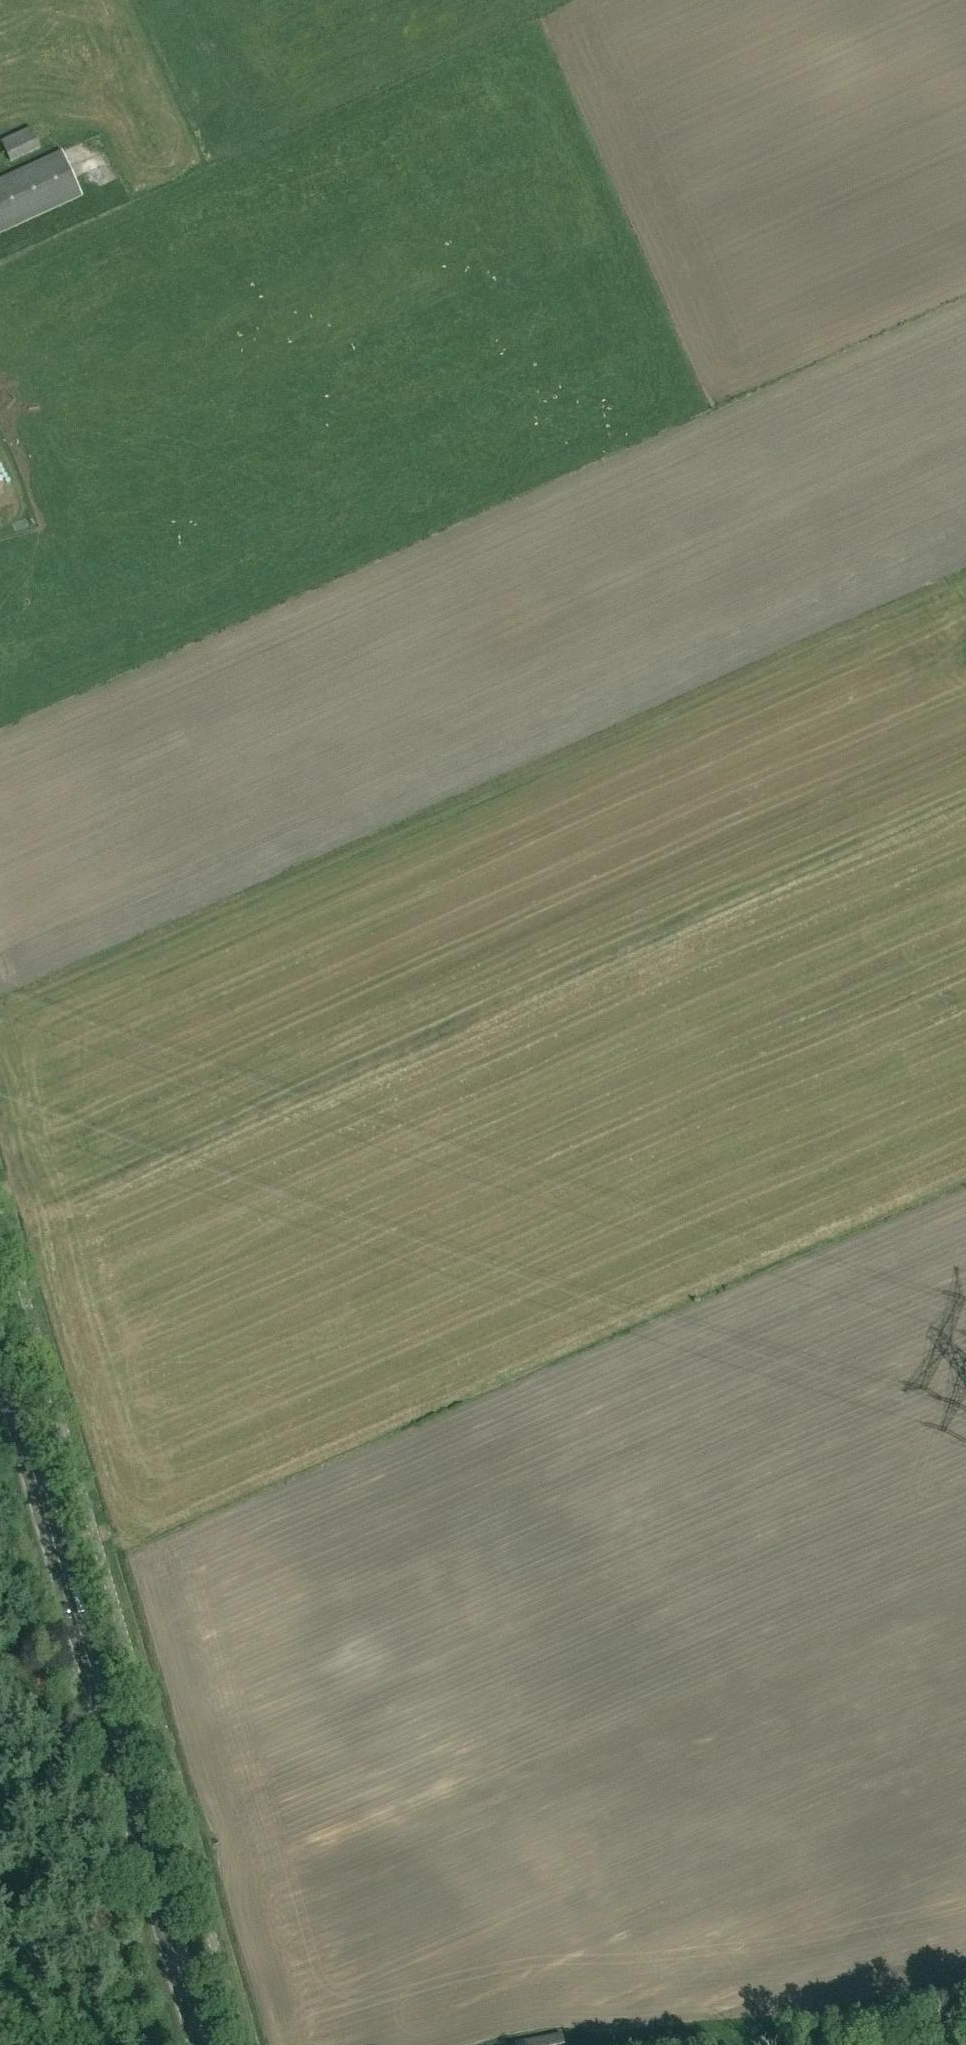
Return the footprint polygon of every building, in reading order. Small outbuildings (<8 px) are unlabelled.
[(11,163),(41,150),(31,129),(1,142),(11,163)] [(82,196),(62,152),(0,180),(0,233),(82,196)] [(561,2034),(515,2043),(516,2044),(564,2044),(561,2034)]
